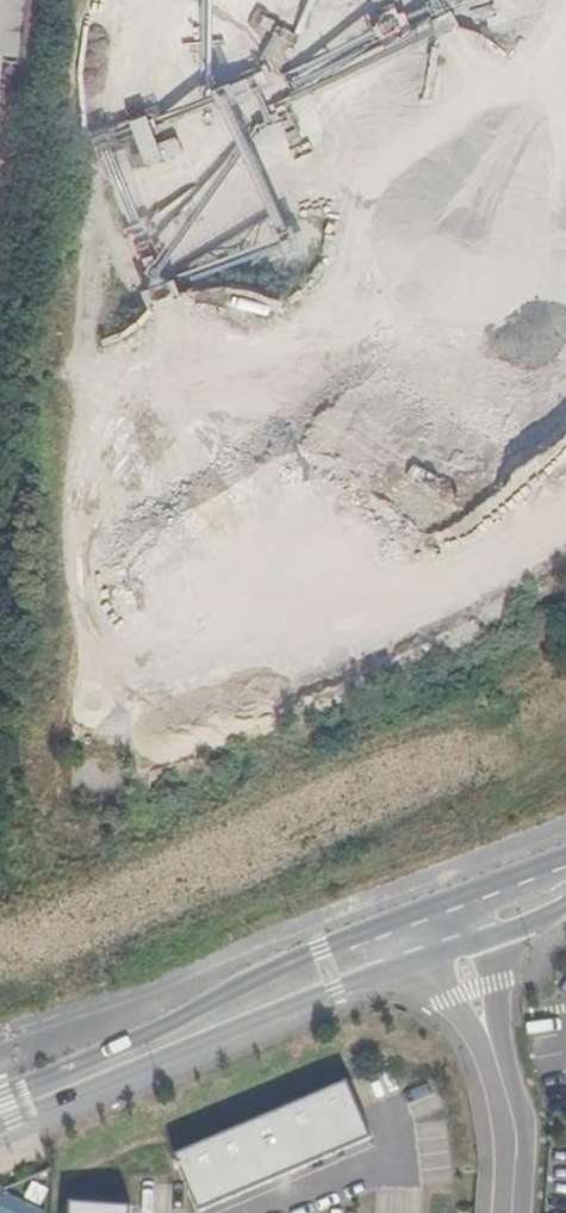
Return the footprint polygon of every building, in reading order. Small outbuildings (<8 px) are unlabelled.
[(178,106),(202,99),(195,76),(171,83),(178,106)] [(235,86),(95,137),(160,313),(277,270),(276,269),(299,261),(235,86)] [(180,1152),(203,1208),(379,1138),(357,1081),(180,1152)] [(65,1203),(64,1212),(130,1212),(130,1207),(65,1203)]
